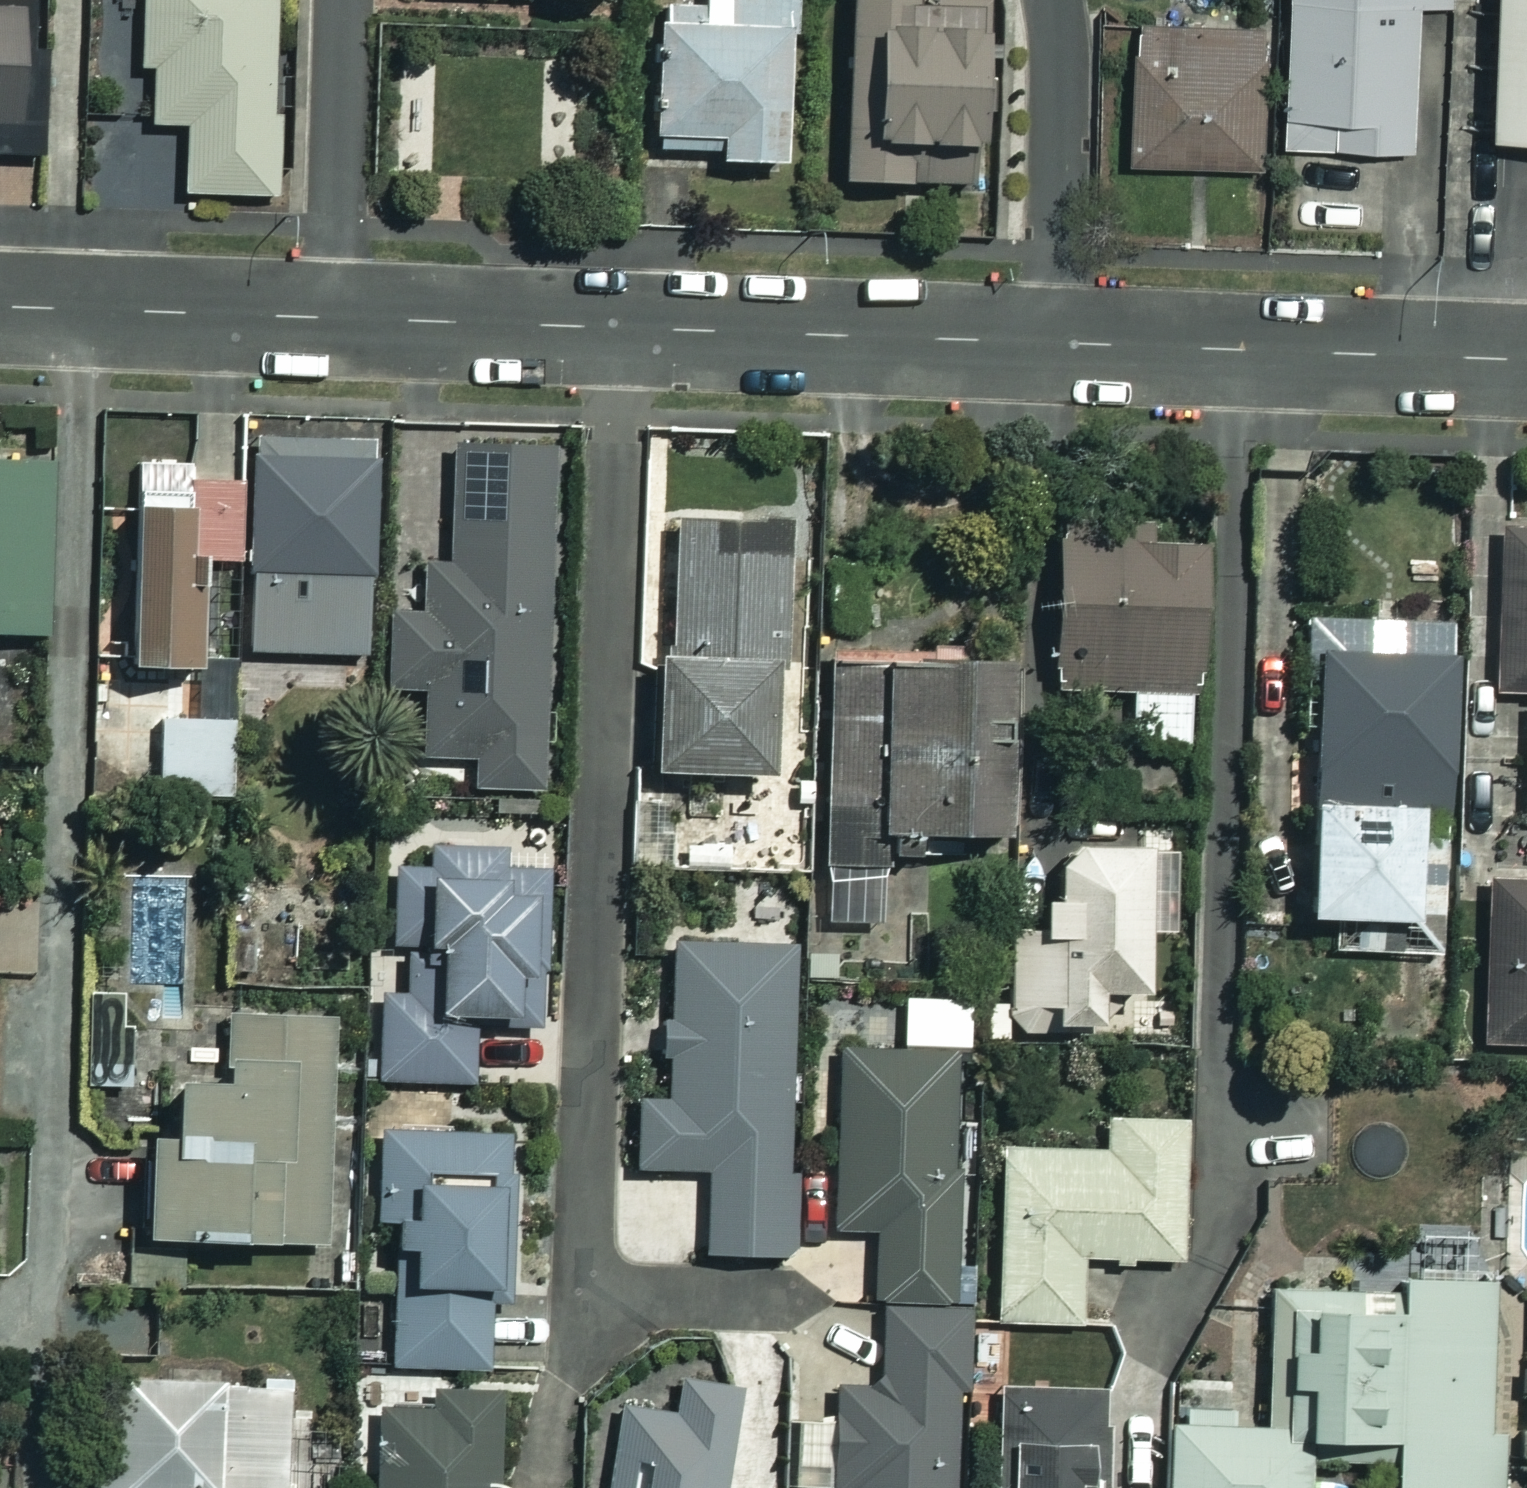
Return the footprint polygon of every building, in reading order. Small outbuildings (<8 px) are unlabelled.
[(138,69),(149,69),(149,124),(182,124),(182,194),(270,195),(271,0),(139,0),(138,69)] [(700,25),(649,24),(646,150),(713,151),(713,164),(774,165),(777,0),(701,0),(700,25)] [(835,182),(962,187),(969,12),(912,10),(913,0),(842,0),(835,182)] [(1283,145),(1409,148),(1414,3),(1449,4),(1449,0),(1287,0),(1283,145)] [(1485,130),(1526,131),(1526,0),(1490,0),(1485,130)] [(0,9),(0,152),(20,152),(21,9),(0,9)] [(1265,26),(1132,22),(1128,160),(1261,164),(1265,26)] [(544,450),(443,447),(440,566),(415,565),(414,614),(380,613),(378,689),(415,690),(413,757),(536,760),(544,450)] [(189,482),(188,561),(372,562),(373,457),(241,456),(241,483),(189,482)] [(0,464),(0,634),(42,635),(46,465),(0,464)] [(188,561),(189,482),(182,482),(182,466),(120,465),(119,669),(187,669),(188,561)] [(1142,540),(1143,525),(1050,521),(1043,687),(1127,691),(1125,743),(1185,746),(1193,542),(1142,540)] [(775,524),(665,522),(661,672),(645,671),(643,774),(756,776),(758,671),(772,671),(775,524)] [(1491,533),(1489,693),(1524,694),(1523,821),(1526,822),(1526,533),(1491,533)] [(360,576),(247,578),(248,655),(361,653),(360,576)] [(1298,798),(1411,799),(1437,800),(1441,623),(1303,619),(1298,798)] [(991,663),(816,665),(818,923),(871,922),(871,857),(922,856),(922,836),(993,835),(991,663)] [(230,721),(157,719),(154,795),(227,797),(230,721)] [(1326,947),(1439,950),(1441,843),(1409,842),(1411,799),(1298,798),(1295,919),(1327,920),(1326,947)] [(541,852),(429,849),(428,871),(386,870),(384,945),(403,945),(401,995),(373,994),(370,1079),(466,1082),(468,1016),(536,1018),(541,852)] [(1135,849),(1045,851),(1047,936),(1005,937),(1007,1030),(1139,1027),(1135,849)] [(1478,883),(1479,1047),(1526,1047),(1526,883),(1478,883)] [(785,948),(667,944),(662,1103),(633,1102),(631,1168),(702,1170),(699,1254),(785,1257),(788,1175),(778,1175),(785,948)] [(877,1306),(950,1306),(950,1013),(906,1013),(906,1053),(831,1053),(832,1229),(877,1229),(877,1306)] [(327,1018),(221,1015),(219,1078),(163,1076),(161,1140),(137,1139),(134,1239),(321,1245),(327,1018)] [(1179,1120),(1104,1118),(1103,1152),(997,1149),(992,1321),(1075,1323),(1076,1259),(1175,1262),(1179,1120)] [(504,1134),(376,1130),(374,1221),(393,1222),(389,1365),(482,1367),(484,1296),(500,1296),(504,1134)] [(1385,1442),(1385,1487),(1492,1487),(1493,1430),(1482,1430),(1484,1282),(1394,1281),(1394,1291),(1388,1291),(1385,1442)] [(1385,1442),(1388,1291),(1265,1289),(1262,1430),(1162,1428),(1161,1487),(1300,1487),(1300,1440),(1385,1442)] [(877,1306),(877,1388),(831,1388),(831,1426),(794,1426),(795,1487),(951,1487),(951,1413),(961,1413),(961,1318),(950,1318),(950,1306),(877,1306)] [(98,1381),(97,1487),(283,1487),(283,1382),(98,1381)] [(668,1382),(665,1413),(610,1407),(602,1487),(721,1487),(731,1389),(668,1382)] [(991,1392),(991,1487),(1076,1487),(1076,1447),(1097,1447),(1097,1392),(991,1392)] [(488,1393),(365,1396),(367,1487),(490,1487),(488,1393)]
